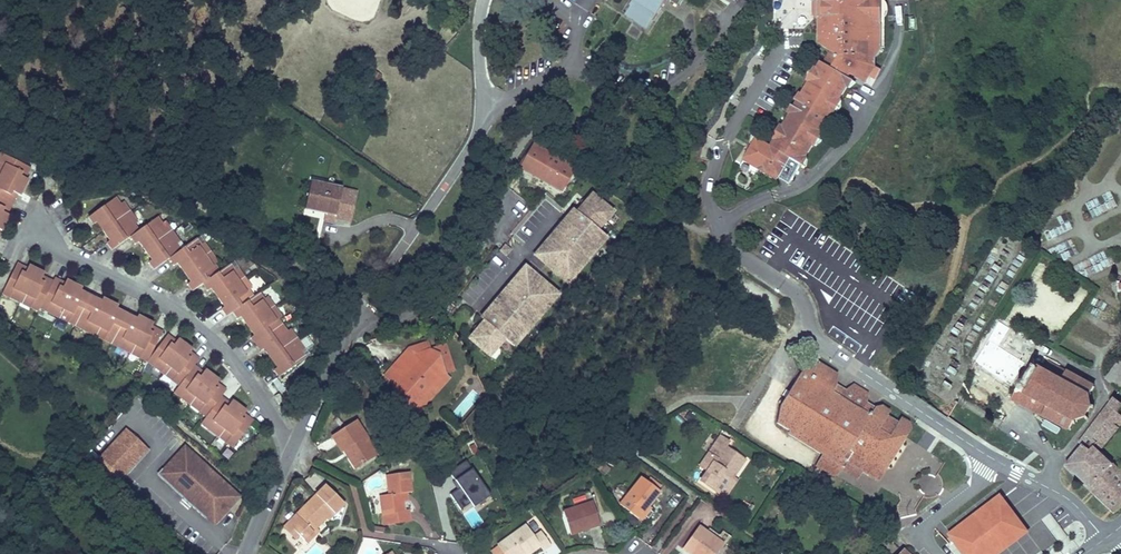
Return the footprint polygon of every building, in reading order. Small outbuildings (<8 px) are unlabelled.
[(630,6),(631,7),(625,16),(648,30),(667,0),(634,0),(630,6)] [(823,8),(818,14),(818,37),(839,51),(832,62),(822,56),(772,140),(758,131),(746,151),(778,172),(790,152),(802,158),(852,74),(849,72),(852,69),(865,77),(877,59),(876,53),(881,42),(882,33),(871,33),(870,11),(874,5),(874,0),(823,0),(823,8)] [(818,14),(823,8),(823,0),(813,0),(814,10),(818,14)] [(874,5),(870,11),(871,33),(882,33),(881,14),(884,10),(884,0),(874,0),(874,5)] [(534,144),(520,166),(561,190),(575,168),(534,144)] [(1,232),(9,214),(7,213),(15,194),(18,195),(25,179),(23,179),(28,167),(0,154),(0,231),(1,232)] [(357,192),(311,182),(305,210),(337,216),(336,219),(351,223),(357,192)] [(569,215),(535,254),(567,282),(593,252),(590,250),(594,246),(597,248),(606,237),(597,229),(612,212),(592,195),(577,212),(576,211),(571,217),(569,215)] [(137,222),(123,205),(121,206),(115,198),(89,219),(95,227),(97,225),(110,242),(107,245),(113,252),(130,238),(137,246),(139,244),(152,260),(148,263),(155,271),(170,259),(175,265),(177,264),(192,282),(189,284),(195,291),(203,285),(208,291),(211,289),(225,307),(221,310),(228,318),(233,314),(238,320),(241,318),(255,334),(251,337),(262,351),(264,349),(278,367),(274,370),(280,377),(307,356),(302,350),(306,347),(291,329),(289,331),(279,318),(282,315),(268,298),(266,300),(260,293),(255,297),(251,291),(255,288),(238,268),(235,270),(230,264),(221,271),(216,265),(219,263),(204,244),(201,245),(196,239),(182,250),(177,243),(181,241),(167,223),(164,225),(157,217),(140,232),(134,225),(137,222)] [(511,235),(521,245),(555,211),(545,201),(511,235)] [(794,229),(801,218),(787,210),(781,221),(794,229)] [(120,307),(102,299),(99,304),(81,295),(83,290),(63,281),(62,285),(52,280),(51,283),(42,279),(44,276),(25,267),(23,270),(15,266),(1,296),(9,300),(11,297),(30,307),(28,310),(36,314),(37,311),(46,315),(48,311),(68,321),(66,325),(83,334),(86,330),(104,339),(103,342),(119,350),(120,347),(138,356),(136,359),(144,364),(161,336),(151,330),(154,324),(136,316),(134,321),(117,313),(120,307)] [(482,320),(468,337),(487,354),(502,337),(512,345),(526,329),(524,326),(527,322),(530,324),(557,294),(524,266),(485,311),(487,313),(482,319),(482,320)] [(999,322),(975,362),(1010,386),(1012,383),(1017,386),(1019,383),(1023,381),(1031,367),(999,347),(1008,328),(999,322)] [(227,389),(220,385),(223,381),(203,368),(201,371),(194,367),(199,360),(192,355),(195,350),(176,338),(172,343),(166,337),(144,364),(154,369),(157,365),(177,378),(174,383),(180,387),(174,395),(183,401),(186,396),(204,408),(201,413),(208,418),(203,426),(210,431),(213,427),(231,439),(229,443),(237,448),(256,420),(249,416),(250,413),(230,399),(228,402),(221,398),(227,389)] [(447,383),(445,376),(454,373),(445,346),(429,351),(427,343),(407,350),(382,377),(388,382),(396,408),(413,423),(447,383)] [(1120,358),(1106,379),(1120,389),(1120,359),(1120,358)] [(901,445),(910,430),(909,424),(904,420),(898,422),(897,423),(886,417),(887,415),(885,410),(880,406),(874,408),(866,402),(868,394),(853,384),(845,390),(843,392),(835,388),(836,385),(837,375),(815,362),(800,374),(779,407),(776,424),(788,431),(823,452),(821,455),(816,464),(820,467),(819,469),(834,477),(838,474),(840,470),(846,461),(863,472),(867,474),(875,472),(877,468),(879,464),(882,464),(884,463),(889,457),(890,455),(890,452),(889,450),(892,444),(895,446),(901,445)] [(1031,362),(1031,367),(1023,381),(1019,383),(1017,386),(1018,390),(1015,391),(1011,399),(1069,430),(1072,423),(1073,424),(1075,424),(1075,420),(1084,417),(1086,420),(1088,418),(1085,416),(1090,408),(1093,408),(1094,406),(1090,405),(1088,397),(1092,395),(1090,393),(1094,386),(1047,362),(1042,371),(1034,366),(1034,362),(1031,362)] [(283,401),(279,394),(274,397),(278,404),(283,401)] [(1120,407),(1120,403),(1114,398),(1079,444),(1082,446),(1066,466),(1090,489),(1102,478),(1108,484),(1109,482),(1116,489),(1120,483),(1120,473),(1099,452),(1094,447),(1114,425),(1118,430),(1120,426),(1120,415),(1117,411),(1120,407)] [(695,416),(688,412),(684,419),(691,423),(695,416)] [(329,437),(340,453),(346,449),(358,466),(376,453),(353,420),(329,437)] [(1099,452),(1118,430),(1114,425),(1094,447),(1099,452)] [(128,431),(101,459),(119,477),(146,449),(128,431)] [(788,431),(787,434),(821,455),(823,452),(788,431)] [(720,434),(705,455),(713,460),(705,471),(699,481),(721,496),(735,477),(747,460),(727,446),(730,441),(720,434)] [(479,452),(475,443),(469,446),(473,455),(479,452)] [(867,474),(879,481),(901,445),(895,446),(892,444),(889,450),(890,452),(890,455),(889,457),(884,463),(882,464),(879,464),(877,468),(875,472),(867,474)] [(119,477),(122,480),(149,452),(146,449),(119,477)] [(346,449),(340,453),(352,469),(358,466),(346,449)] [(176,461),(163,475),(183,494),(184,493),(185,494),(181,498),(204,520),(206,518),(213,524),(237,499),(186,450),(176,461)] [(713,460),(705,455),(698,466),(705,471),(713,460)] [(172,458),(156,474),(181,498),(185,494),(184,493),(183,494),(163,475),(176,461),(172,458)] [(490,496),(466,460),(449,472),(460,487),(450,494),(461,510),(470,503),(473,507),(490,496)] [(840,470),(858,481),(863,472),(846,461),(840,470)] [(388,494),(380,495),(383,524),(408,521),(407,510),(403,511),(401,502),(406,501),(405,493),(408,492),(406,473),(386,475),(388,494)] [(940,489),(936,474),(918,479),(923,495),(940,489)] [(647,481),(640,476),(619,503),(642,521),(646,517),(648,519),(653,512),(650,510),(652,508),(650,507),(661,492),(658,490),(662,486),(650,477),(647,481)] [(738,480),(735,477),(721,496),(725,499),(738,480)] [(1109,482),(1108,484),(1102,478),(1090,489),(1115,513),(1120,508),(1120,483),(1116,489),(1109,482)] [(343,503),(324,486),(318,494),(337,510),(343,503)] [(318,494),(289,524),(300,533),(307,539),(328,516),(330,518),(337,510),(318,494)] [(574,506),(586,502),(584,495),(571,499),(574,506)] [(951,536),(964,553),(996,553),(1026,531),(1001,498),(951,536)] [(574,506),(563,510),(571,535),(600,526),(592,500),(586,502),(574,506)] [(635,526),(639,522),(632,516),(628,521),(635,526)] [(696,519),(680,541),(699,553),(709,553),(721,537),(696,519)] [(533,521),(528,525),(533,532),(538,528),(533,521)] [(289,524),(286,527),(297,536),(300,533),(289,524)] [(525,524),(496,544),(497,545),(490,551),(492,553),(531,553),(540,547),(543,551),(551,546),(540,531),(534,536),(525,524)]
